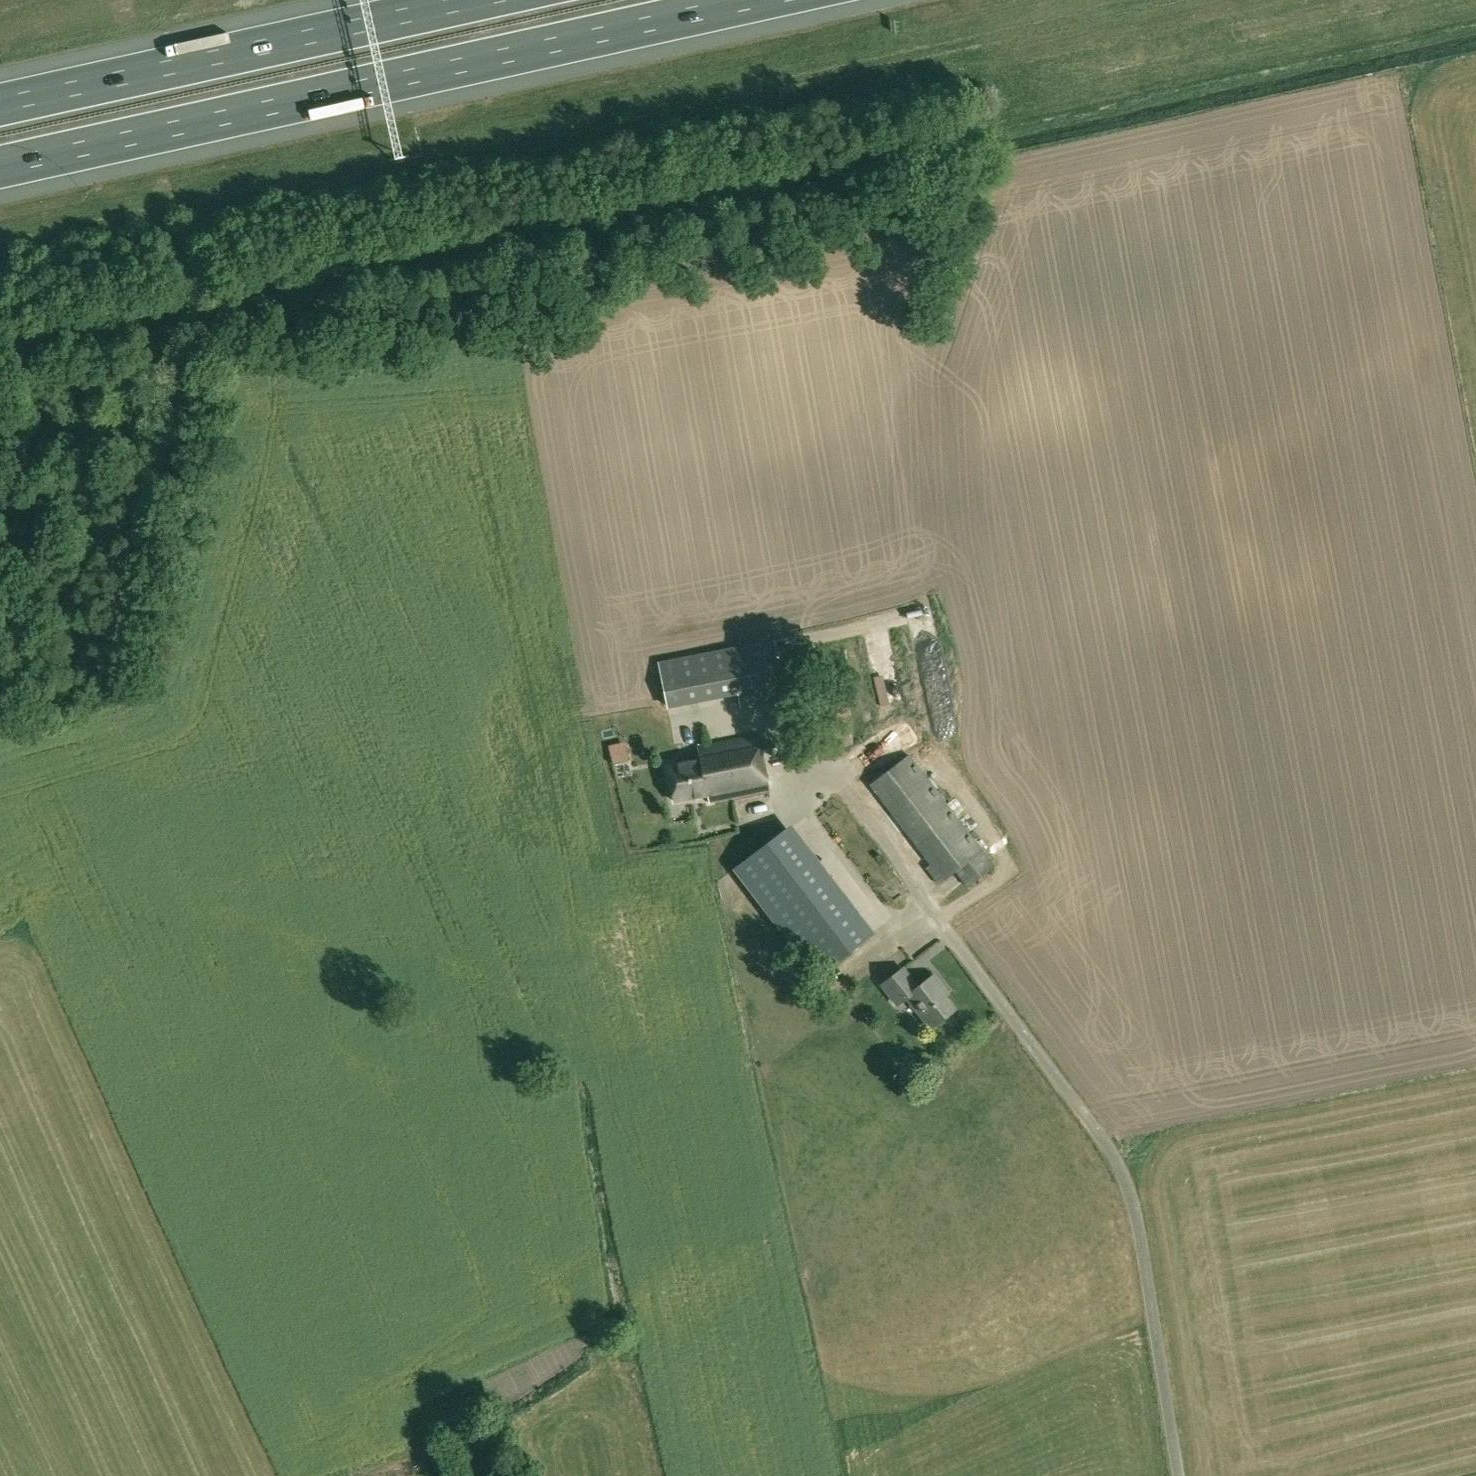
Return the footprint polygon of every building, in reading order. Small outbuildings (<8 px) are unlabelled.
[(785,699),(773,638),(658,661),(668,709),(738,695),(740,708),(785,699)] [(769,790),(758,735),(697,747),(700,760),(667,766),(675,801),(708,794),(709,803),(769,790)] [(956,870),(967,885),(993,865),(909,756),(866,788),(939,883),(956,870)] [(818,975),(866,939),(784,831),(736,867),(818,975)] [(955,1009),(939,989),(943,987),(934,975),(918,988),(903,968),(882,984),(898,1004),(907,997),(931,1028),(955,1009)]
